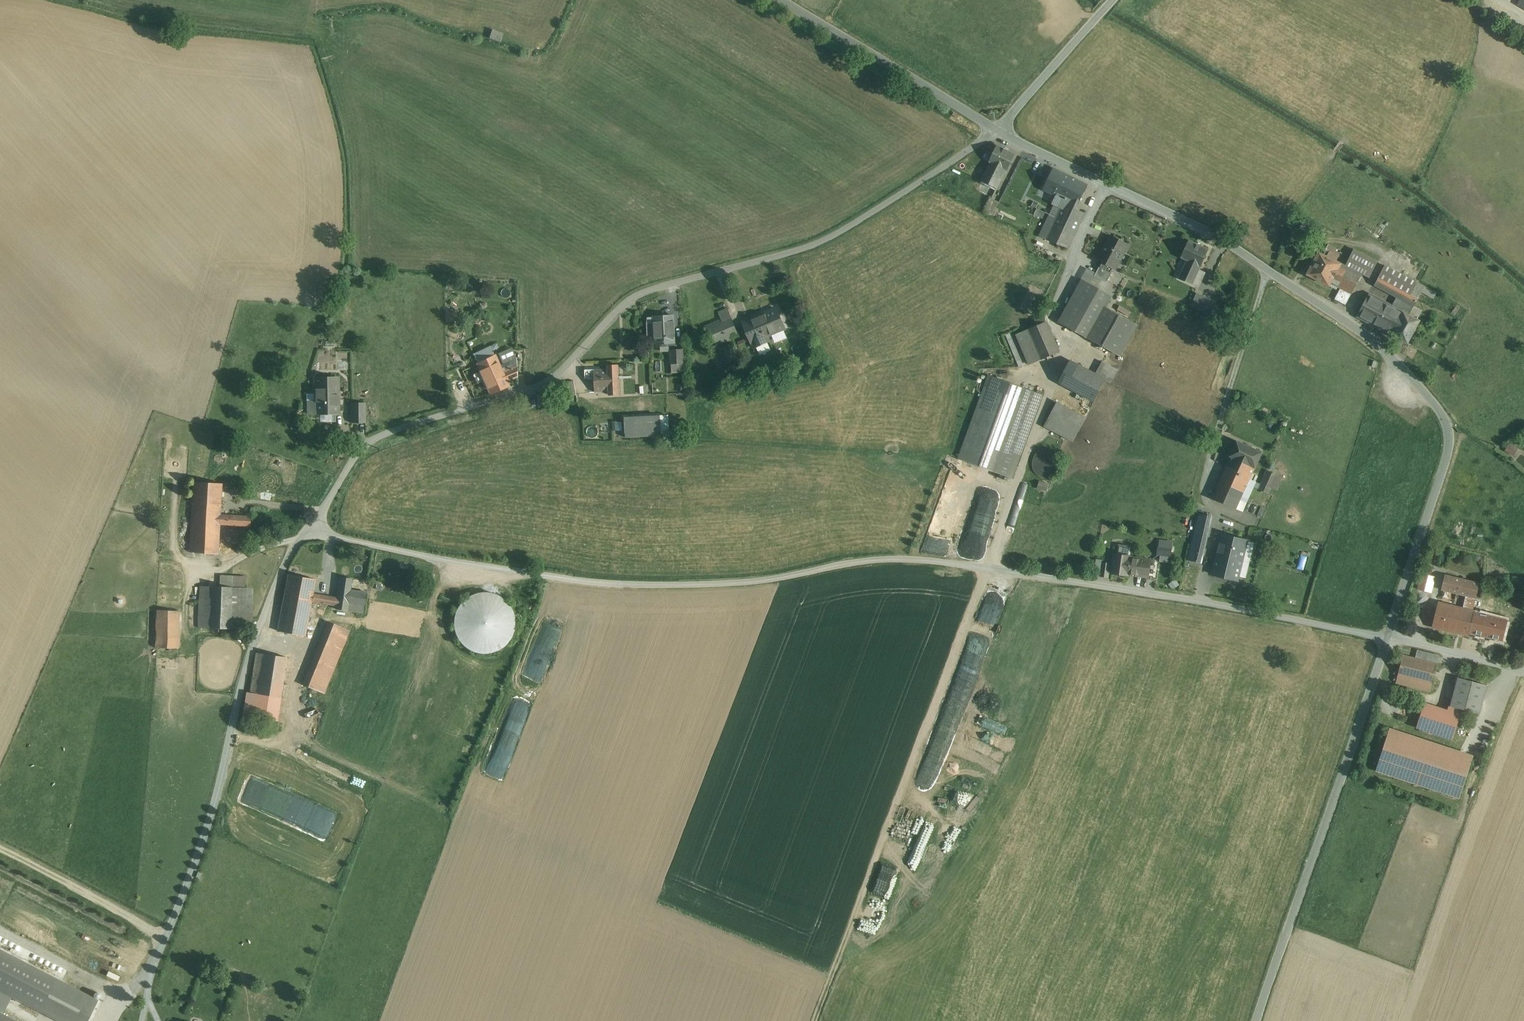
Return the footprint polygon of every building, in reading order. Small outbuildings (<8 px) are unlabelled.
[(501,42),(503,35),(503,34),(492,30),(490,38),(501,42)] [(1015,155),(997,146),(989,162),(990,163),(998,167),(1006,171),(1007,171),(1015,155)] [(998,167),(990,163),(986,172),(994,176),(998,167)] [(998,167),(994,176),(986,172),(981,181),(997,189),(1006,171),(998,167)] [(1086,186),(1054,170),(1044,190),(1058,197),(1076,205),(1086,186)] [(1076,206),(1076,205),(1058,197),(1049,215),(1050,216),(1040,237),(1039,236),(1039,237),(1068,248),(1085,214),(1074,210),(1077,206),(1076,206)] [(990,198),(984,212),(992,216),(999,203),(990,198)] [(1045,213),(1030,206),(1028,212),(1042,219),(1045,213)] [(1322,226),(1318,237),(1324,239),(1328,228),(1322,226)] [(1128,245),(1110,236),(1097,260),(1102,262),(1114,269),(1115,269),(1128,245)] [(1188,260),(1200,266),(1208,250),(1189,241),(1182,257),(1188,260)] [(1340,255),(1326,249),(1323,255),(1336,262),(1340,255)] [(1372,258),(1354,249),(1345,266),(1362,275),(1369,278),(1378,261),(1372,258)] [(1323,255),(1319,253),(1307,275),(1330,286),(1331,283),(1338,271),(1341,264),(1336,262),(1323,255)] [(1200,266),(1188,260),(1180,278),(1192,283),(1193,283),(1199,269),(1200,266)] [(1114,269),(1102,262),(1098,270),(1095,276),(1107,282),(1114,269)] [(1345,266),(1341,264),(1338,271),(1343,274),(1337,286),(1341,288),(1345,290),(1352,294),(1362,275),(1345,266)] [(1400,273),(1385,265),(1379,277),(1411,294),(1417,283),(1400,273)] [(1205,272),(1199,269),(1193,283),(1199,286),(1205,272)] [(1338,271),(1331,283),(1337,286),(1343,274),(1338,271)] [(1411,294),(1379,277),(1374,286),(1397,297),(1414,307),(1414,306),(1419,298),(1411,294)] [(1083,280),(1060,322),(1088,338),(1104,308),(1111,296),(1083,280)] [(1424,287),(1417,283),(1411,294),(1419,298),(1421,292),(1422,293),(1422,292),(1433,298),(1436,293),(1424,287)] [(1345,290),(1341,288),(1335,299),(1346,305),(1352,294),(1345,290)] [(1216,302),(1197,293),(1191,306),(1211,315),(1216,302)] [(1392,306),(1370,294),(1358,317),(1392,335),(1404,313),(1393,307),(1392,306)] [(1414,307),(1397,297),(1392,306),(1393,307),(1404,313),(1413,317),(1418,308),(1414,306),(1414,307)] [(1124,319),(1104,308),(1088,338),(1120,356),(1136,326),(1124,319)] [(776,309),(743,323),(752,344),(752,343),(754,349),(770,342),(767,337),(785,330),(776,309)] [(729,313),(707,322),(716,345),(732,339),(733,339),(739,337),(729,313)] [(1413,317),(1404,313),(1392,335),(1407,343),(1419,321),(1413,317)] [(654,324),(655,336),(655,344),(660,344),(670,344),(673,344),(673,338),(674,337),(674,326),(672,326),(672,316),(654,316),(654,324)] [(1037,326),(1046,322),(1044,316),(1035,320),(1037,326)] [(1037,326),(1016,334),(1029,364),(1059,352),(1046,322),(1037,326)] [(760,354),(772,350),(769,343),(758,347),(760,354)] [(684,350),(671,351),(671,364),(684,363),(684,350)] [(495,356),(477,364),(491,394),(508,386),(507,382),(502,373),(499,364),(495,356)] [(516,357),(499,364),(502,373),(517,366),(516,357)] [(1094,401),(1106,380),(1097,375),(1070,361),(1058,382),(1094,401)] [(1118,370),(1104,362),(1097,375),(1106,380),(1110,383),(1118,370)] [(619,365),(608,366),(608,369),(609,391),(609,395),(620,394),(619,365)] [(517,366),(502,373),(507,382),(518,377),(517,366)] [(608,369),(586,370),(586,378),(595,378),(596,392),(609,391),(608,369)] [(339,378),(315,378),(315,394),(316,414),(339,414),(339,378)] [(574,381),(563,382),(565,397),(576,395),(574,381)] [(1018,399),(985,387),(959,459),(1011,478),(1037,406),(1018,399)] [(1018,399),(1037,406),(1041,395),(1022,388),(1018,399)] [(556,402),(556,393),(537,394),(537,403),(556,402)] [(1057,402),(1044,426),(1072,441),(1086,418),(1057,402)] [(365,403),(351,403),(352,423),(366,423),(365,403)] [(660,416),(624,418),(625,437),(661,436),(660,416)] [(623,430),(623,421),(613,422),(614,430),(623,430)] [(1262,452),(1237,441),(1230,456),(1230,457),(1231,456),(1255,467),(1255,468),(1262,452)] [(1515,454),(1517,448),(1508,445),(1506,451),(1515,454)] [(1255,467),(1231,456),(1230,457),(1226,465),(1212,498),(1236,509),(1247,484),(1249,479),(1255,468),(1255,467)] [(1276,475),(1268,471),(1262,485),(1270,489),(1276,475)] [(1260,490),(1262,485),(1249,479),(1247,484),(1254,487),(1260,490)] [(222,484),(194,482),(192,503),(221,505),(222,484)] [(1247,484),(1236,509),(1242,512),(1254,487),(1247,484)] [(1270,489),(1262,485),(1260,490),(1268,494),(1270,489)] [(221,505),(192,503),(190,552),(218,554),(220,525),(220,515),(221,505)] [(1191,545),(1205,548),(1212,517),(1198,513),(1190,545),(1191,545)] [(251,517),(220,515),(220,525),(250,526),(251,517)] [(1246,541),(1222,535),(1218,555),(1242,560),(1243,556),(1246,541)] [(1256,537),(1247,535),(1246,541),(1243,556),(1250,558),(1256,537)] [(1167,546),(1159,545),(1157,555),(1171,557),(1172,547),(1167,546)] [(1205,548),(1191,545),(1187,559),(1201,563),(1205,548)] [(1151,560),(1131,557),(1131,556),(1114,554),(1112,573),(1128,575),(1128,574),(1148,577),(1151,560)] [(1242,560),(1218,555),(1213,574),(1237,580),(1242,560)] [(319,577),(294,571),(289,591),(280,628),(305,635),(313,603),(314,597),(316,590),(319,577)] [(1438,577),(1423,574),(1419,589),(1434,593),(1438,577)] [(247,577),(220,575),(220,587),(232,588),(246,588),(247,577)] [(356,578),(345,576),(341,596),(316,590),(314,597),(322,599),(339,603),(338,606),(349,609),(350,601),(353,590),(354,587),(356,578)] [(1479,584),(1446,576),(1442,589),(1466,595),(1475,597),(1479,584)] [(210,587),(200,586),(199,628),(209,628),(210,587)] [(220,587),(210,587),(209,628),(231,629),(232,588),(220,587)] [(371,591),(354,587),(353,590),(350,601),(367,605),(371,591)] [(246,588),(232,588),(231,629),(253,630),(255,588),(246,588)] [(454,632),(457,639),(463,645),(469,650),(477,653),(485,654),(493,652),(501,649),(507,643),(512,637),(514,629),(515,621),(513,613),(509,605),(504,599),(497,595),(489,592),(481,592),(473,594),(466,597),(461,603),(456,609),(454,616),(453,624),(454,632)] [(1475,597),(1466,595),(1463,609),(1472,611),(1475,597)] [(322,599),(314,597),(313,603),(320,605),(322,599)] [(367,605),(350,601),(349,609),(365,613),(367,605)] [(1463,609),(1439,603),(1433,626),(1464,634),(1484,639),(1485,636),(1489,616),(1490,615),(1472,611),(1463,609)] [(179,609),(156,609),(155,647),(179,647),(179,609)] [(1506,620),(1489,616),(1485,636),(1502,640),(1506,620)] [(353,629),(332,621),(319,653),(340,662),(353,629)] [(1416,658),(1437,663),(1439,656),(1417,651),(1416,658)] [(287,658),(257,653),(251,693),(281,697),(287,658)] [(340,662),(319,653),(307,683),(328,692),(329,690),(340,662)] [(1437,663),(1416,658),(1403,655),(1396,683),(1430,692),(1437,663)] [(1487,685),(1458,677),(1450,706),(1455,707),(1479,714),(1487,685)] [(278,721),(281,697),(251,693),(247,693),(244,716),(278,721)] [(1448,729),(1455,707),(1450,706),(1427,700),(1420,720),(1448,729)] [(975,766),(988,724),(965,717),(944,785),(952,788),(960,762),(975,766)] [(996,724),(959,812),(974,818),(1012,731),(996,724)] [(1471,756),(1391,729),(1378,770),(1458,797),(1471,756)] [(939,771),(941,767),(926,762),(924,767),(939,771)] [(251,782),(244,797),(291,819),(296,809),(298,810),(301,804),(269,789),(267,793),(261,790),(262,787),(251,782)] [(0,951),(0,988),(11,994),(14,996),(30,1004),(63,1020),(88,1020),(97,1002),(0,951)] [(11,994),(0,988),(0,1014),(11,994)]
